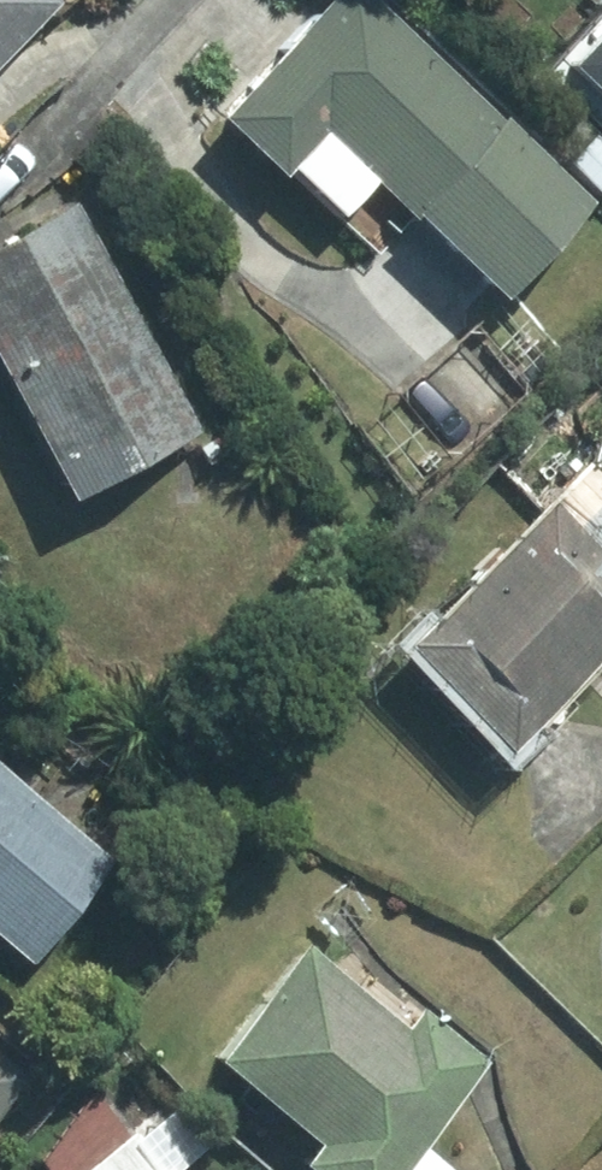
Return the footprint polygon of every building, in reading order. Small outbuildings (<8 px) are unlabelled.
[(53,0),(0,0),(0,52),(53,0)] [(223,120),(334,221),(370,183),(491,294),(578,198),(361,0),(333,0),(223,120)] [(65,507),(199,437),(74,199),(0,238),(0,382),(65,507)] [(492,308),(501,319),(481,336),(472,325),(347,431),(404,497),(528,391),(520,381),(557,350),(523,310),(508,293),(492,308)] [(570,526),(548,502),(393,646),(495,757),(601,657),(601,497),(570,526)] [(22,966),(105,864),(0,778),(0,947),(22,966)] [(412,1149),(460,1088),(483,1058),(419,1009),(402,1031),(292,945),(203,1058),(307,1139),(286,1166),(291,1169),(439,1169),(412,1149)] [(43,1073),(0,1036),(0,1123),(43,1073)] [(43,1165),(47,1169),(152,1169),(111,1114),(43,1165)]
